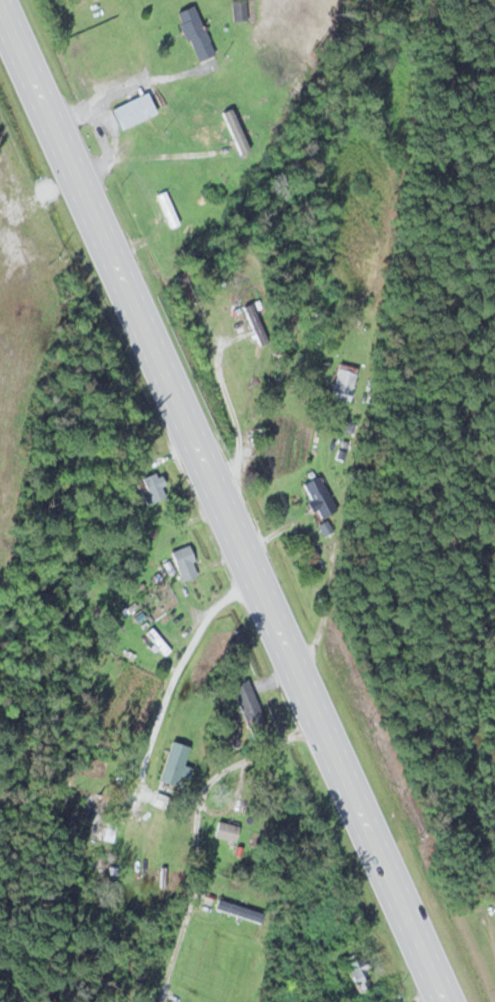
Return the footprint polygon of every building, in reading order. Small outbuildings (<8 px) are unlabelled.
[(232,20),(245,20),(245,1),(232,1),(232,20)] [(213,54),(193,5),(175,12),(195,62),(213,54)] [(109,109),(119,130),(155,113),(145,93),(109,109)] [(157,194),(168,229),(179,226),(167,191),(157,194)] [(270,340),(251,303),(241,308),(260,345),(270,340)] [(356,366),(337,362),(329,398),(349,402),(356,366)] [(134,480),(146,507),(168,497),(155,470),(134,480)] [(336,509),(319,474),(302,483),(319,518),(336,509)] [(170,550),(180,581),(198,575),(188,544),(170,550)] [(147,631),(162,655),(168,651),(152,627),(147,631)] [(229,686),(247,727),(263,720),(246,679),(229,686)] [(176,786),(189,745),(171,739),(158,780),(176,786)] [(234,843),(239,827),(217,820),(212,836),(234,843)] [(261,923),(264,913),(217,898),(214,908),(261,923)] [(369,984),(363,954),(344,957),(349,987),(369,984)]
